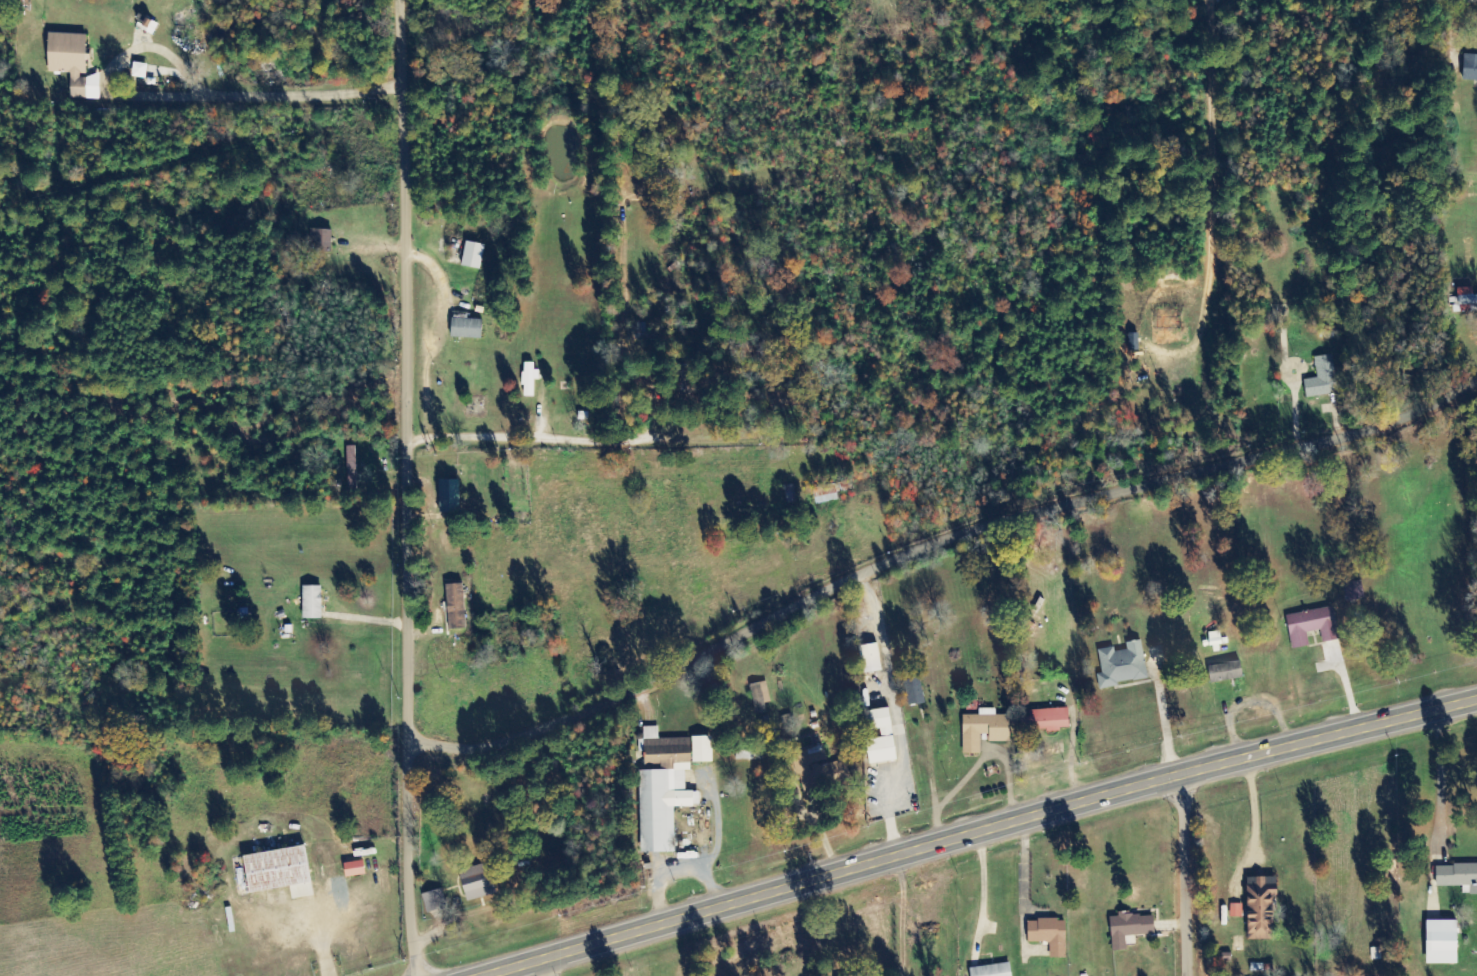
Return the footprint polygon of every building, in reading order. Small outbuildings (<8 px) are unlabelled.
[(87,34),(49,33),(48,73),(71,73),(70,98),(100,99),(100,76),(86,75),(87,34)] [(1465,55),(1463,81),(1476,81),(1476,55),(1465,55)] [(148,65),(134,62),(132,76),(146,79),(148,65)] [(332,230),(313,230),(312,251),(332,252),(332,230)] [(480,270),(486,245),(467,242),(462,266),(480,270)] [(1474,295),(1474,288),(1460,289),(1461,312),(1476,312),(1476,295),(1474,295)] [(451,338),(482,339),(483,320),(452,319),(451,338)] [(1337,394),(1334,355),(1315,357),(1317,379),(1304,380),(1306,397),(1337,394)] [(538,363),(524,363),(524,396),(534,397),(534,380),(537,380),(538,363)] [(356,473),(356,447),(347,447),(348,473),(356,473)] [(440,513),(460,513),(460,480),(440,480),(440,513)] [(838,493),(849,492),(848,483),(814,487),(816,504),(839,501),(838,493)] [(466,629),(464,584),(447,585),(449,630),(466,629)] [(304,620),(323,619),(322,586),(303,587),(304,620)] [(1292,649),(1309,646),(1307,633),(1320,630),(1322,642),(1339,639),(1334,607),(1286,615),(1292,649)] [(1148,679),(1142,640),(1126,642),(1128,650),(1116,652),(1115,647),(1098,649),(1102,674),(1098,674),(1100,687),(1148,679)] [(860,645),(863,673),(882,672),(879,643),(860,645)] [(1211,682),(1243,678),(1241,661),(1209,665),(1211,682)] [(910,705),(926,702),(920,677),(904,681),(910,705)] [(766,703),(770,703),(768,682),(752,684),(755,714),(767,713),(766,703)] [(897,760),(891,707),(866,710),(869,730),(881,729),(882,738),(867,739),(870,764),(897,760)] [(1069,730),(1069,708),(1030,710),(1031,732),(1069,730)] [(990,742),(1010,742),(1010,715),(996,715),(996,709),(980,709),(980,715),(963,715),(963,754),(981,754),(981,735),(989,734),(990,742)] [(642,852),(676,852),(675,807),(701,806),(700,791),(686,791),(686,770),(691,770),(691,738),(659,739),(659,726),(645,727),(646,768),(640,768),(642,852)] [(713,736),(693,736),(693,762),(713,762),(713,736)] [(832,782),(824,746),(798,752),(806,787),(832,782)] [(344,863),(346,877),(366,875),(364,861),(344,863)] [(1436,864),(1437,886),(1463,886),(1463,893),(1476,893),(1476,863),(1436,864)] [(496,894),(489,864),(460,871),(467,901),(496,894)] [(1248,877),(1248,939),(1273,939),(1273,895),(1277,895),(1277,877),(1248,877)] [(448,907),(443,888),(422,894),(427,913),(448,907)] [(1242,917),(1243,904),(1231,904),(1230,917),(1242,917)] [(1112,951),(1127,950),(1126,936),(1155,935),(1154,914),(1118,915),(1119,917),(1111,917),(1112,951)] [(1051,958),(1067,957),(1066,919),(1028,920),(1029,943),(1050,942),(1051,958)] [(1427,964),(1458,964),(1457,920),(1427,921),(1427,964)] [(971,975),(1012,975),(1010,962),(970,968),(971,975)]
